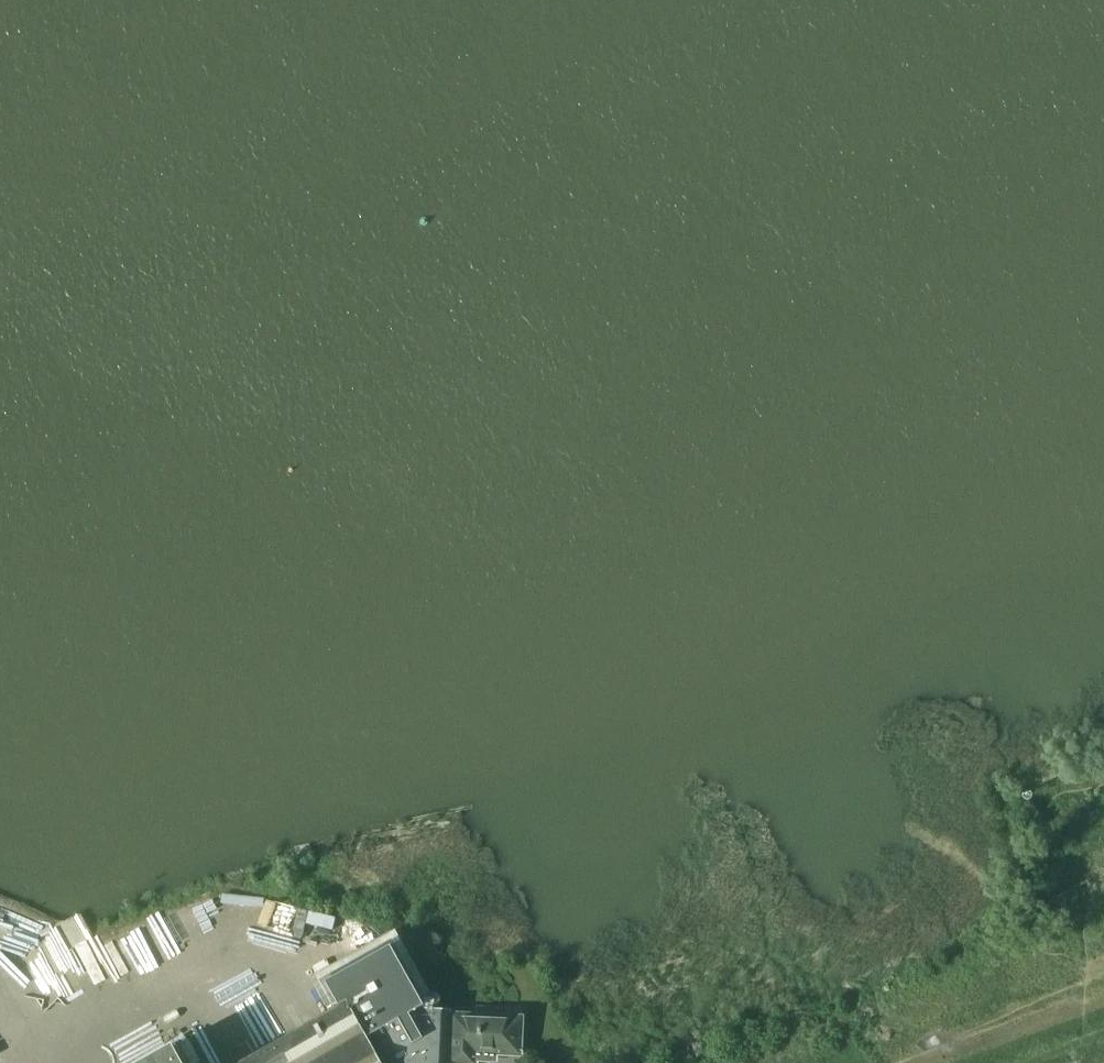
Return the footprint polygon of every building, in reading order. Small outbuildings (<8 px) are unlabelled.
[(339,1008),(347,1003),(381,1062),(476,1062),(476,1052),(520,1055),(522,1017),(426,1012),(389,944),(324,982),(339,1008)] [(347,1003),(339,1008),(242,1062),(381,1062),(347,1003)] [(143,1062),(182,1062),(173,1046),(143,1062)]
